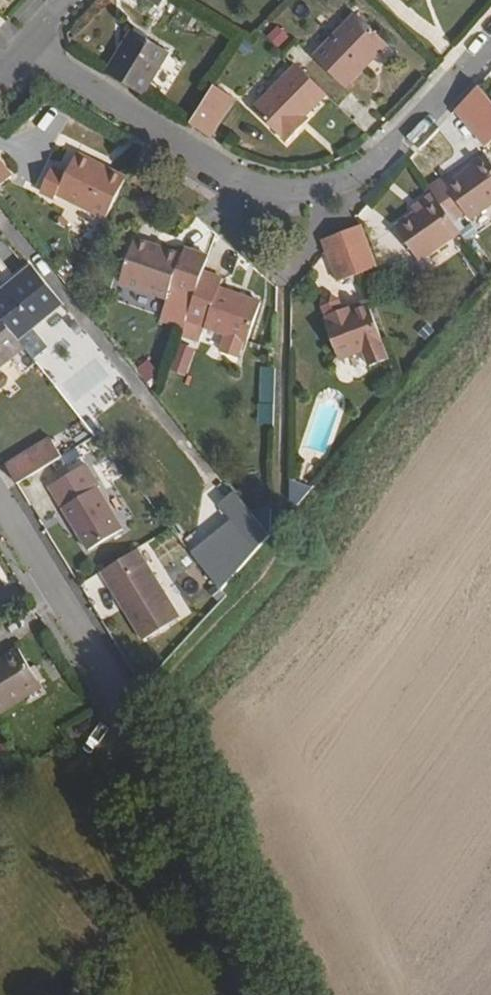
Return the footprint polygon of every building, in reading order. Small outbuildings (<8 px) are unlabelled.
[(357,18),(315,60),(343,88),(385,43),(357,18)] [(130,33),(105,74),(143,98),(168,56),(130,33)] [(323,94),(294,65),(250,110),(283,142),(298,127),(294,123),(301,116),(323,94)] [(228,95),(212,85),(187,124),(203,134),(228,95)] [(294,123),(298,127),(305,120),(301,116),(294,123)] [(56,197),(104,221),(124,180),(77,155),(66,175),(53,168),(40,192),(54,200),(56,197)] [(425,187),(429,193),(433,198),(448,220),(461,211),(466,218),(490,200),(490,166),(484,156),(442,183),(439,178),(425,187)] [(8,178),(0,169),(0,186),(8,178)] [(433,198),(429,193),(409,206),(413,212),(433,198)] [(417,262),(457,234),(448,220),(433,198),(413,212),(391,227),(417,262)] [(374,268),(357,226),(339,233),(355,275),(374,268)] [(355,275),(339,233),(321,240),(325,251),(336,282),(355,275)] [(200,272),(206,256),(181,249),(179,255),(132,239),(118,283),(165,299),(168,291),(191,299),(200,272)] [(0,292),(0,323),(14,341),(60,305),(30,268),(0,292)] [(191,299),(184,321),(246,343),(259,304),(218,289),(220,279),(200,272),(191,299)] [(318,307),(322,315),(344,306),(341,297),(333,292),(319,297),(318,307)] [(369,369),(388,362),(365,303),(346,311),(344,306),(322,315),(324,320),(321,321),(337,362),(364,352),(369,369)] [(0,323),(0,366),(21,349),(14,341),(0,323)] [(142,382),(157,373),(149,359),(134,368),(142,382)] [(274,402),(276,367),(260,367),(258,402),(274,402)] [(1,456),(13,476),(55,451),(44,431),(1,456)] [(68,443),(55,451),(60,459),(73,451),(68,443)] [(43,480),(82,543),(114,522),(88,481),(90,479),(78,459),(43,480)] [(171,530),(147,551),(169,575),(192,554),(171,530)] [(129,542),(94,563),(136,631),(171,610),(129,542)] [(17,696),(14,689),(31,678),(12,646),(0,653),(0,707),(17,696)] [(14,689),(17,696),(35,685),(31,678),(14,689)]
